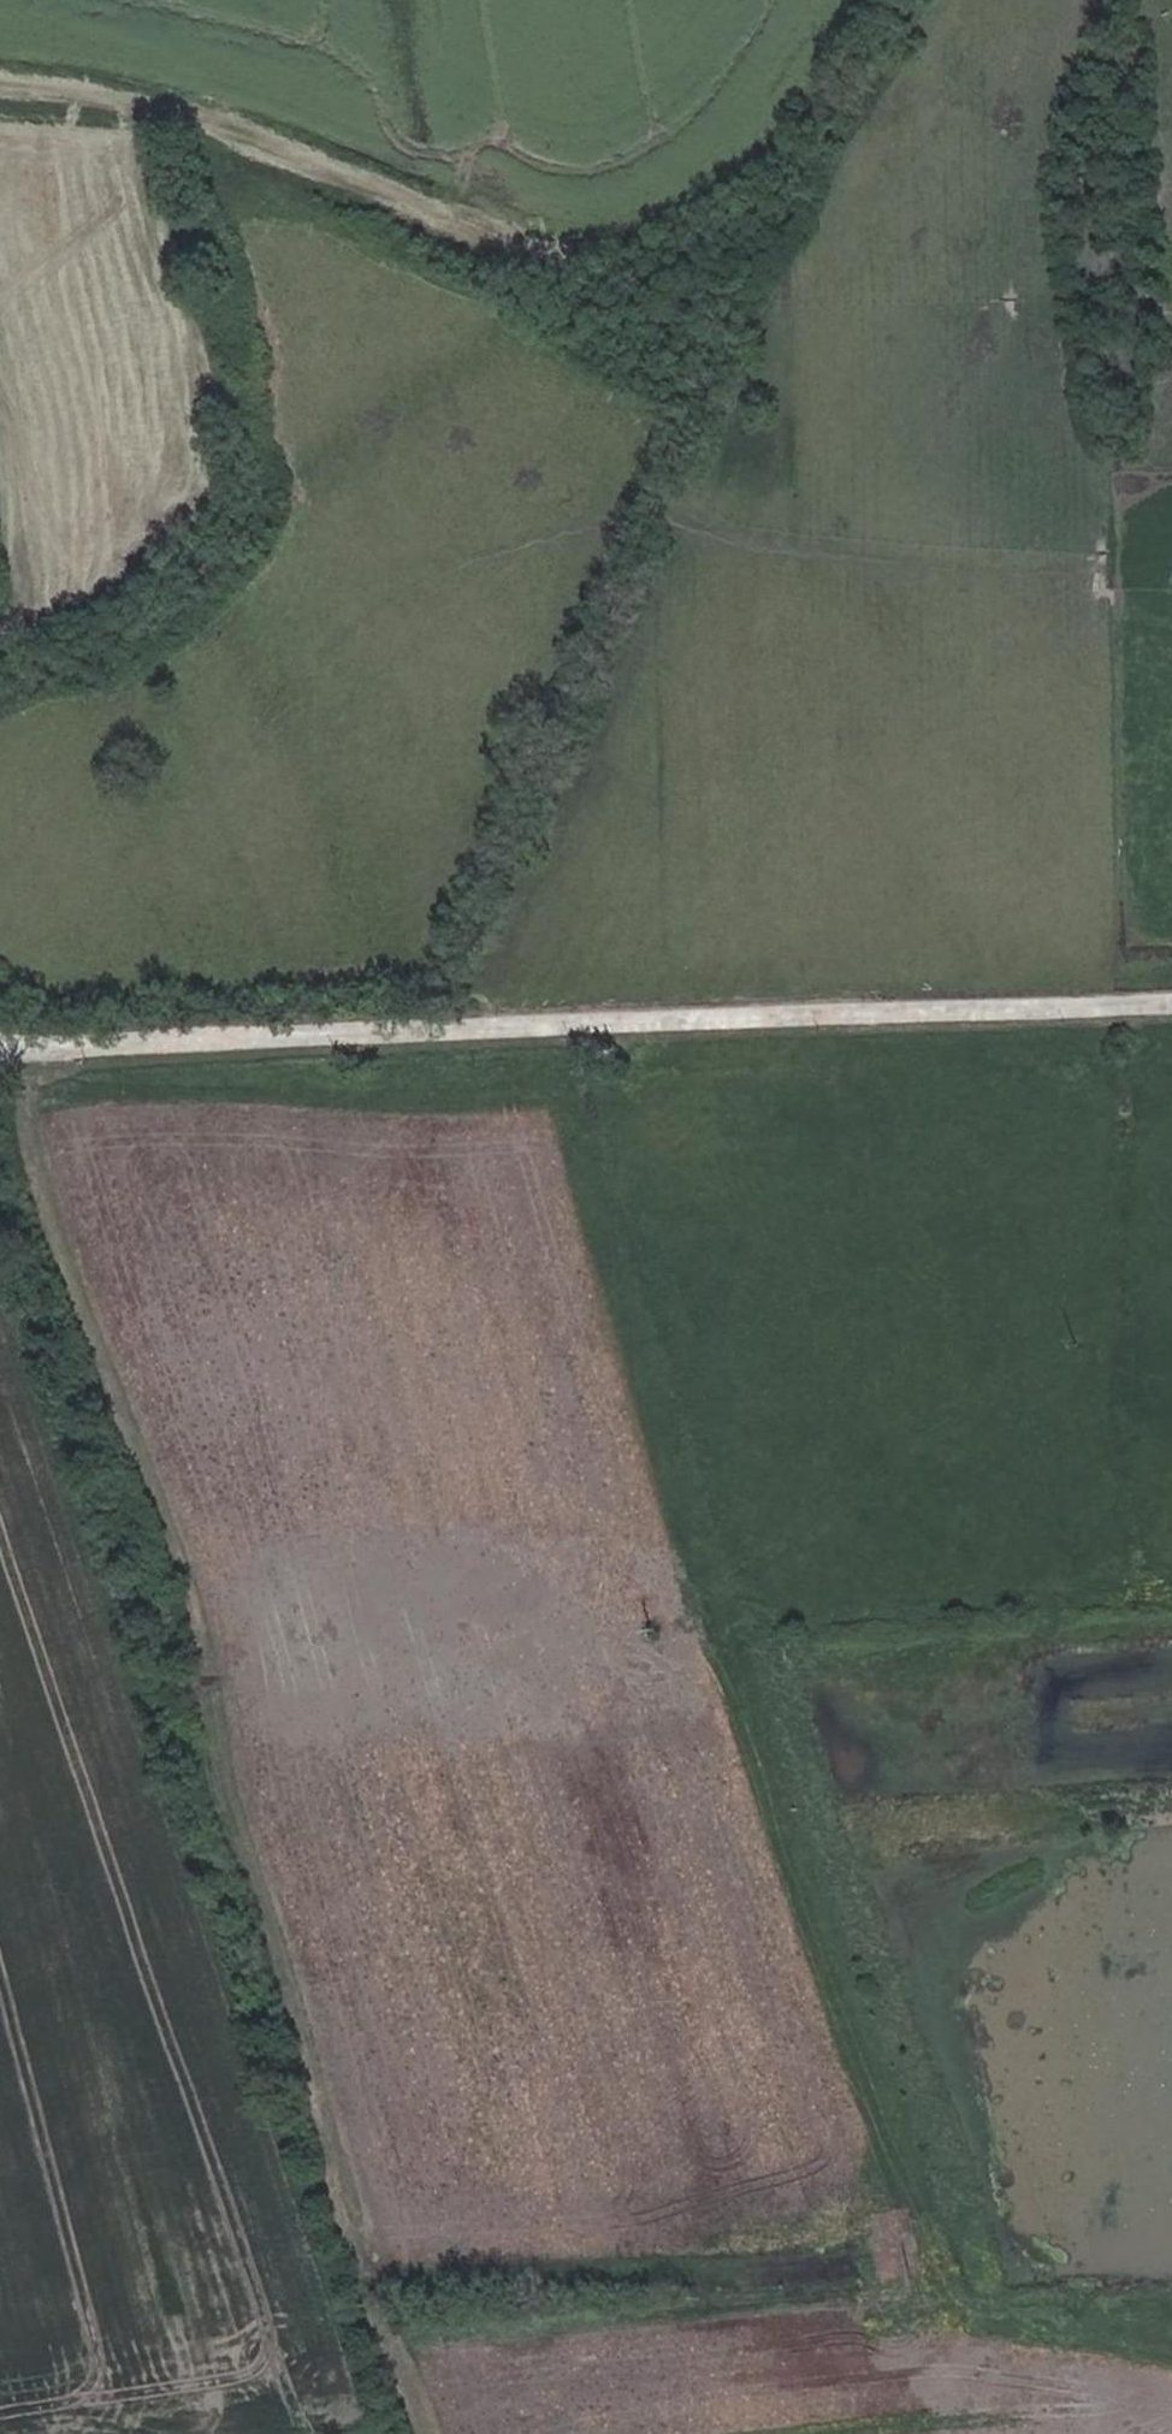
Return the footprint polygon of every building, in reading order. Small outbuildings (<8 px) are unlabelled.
[(189,581),(204,569),(195,555),(179,566),(189,581)]
